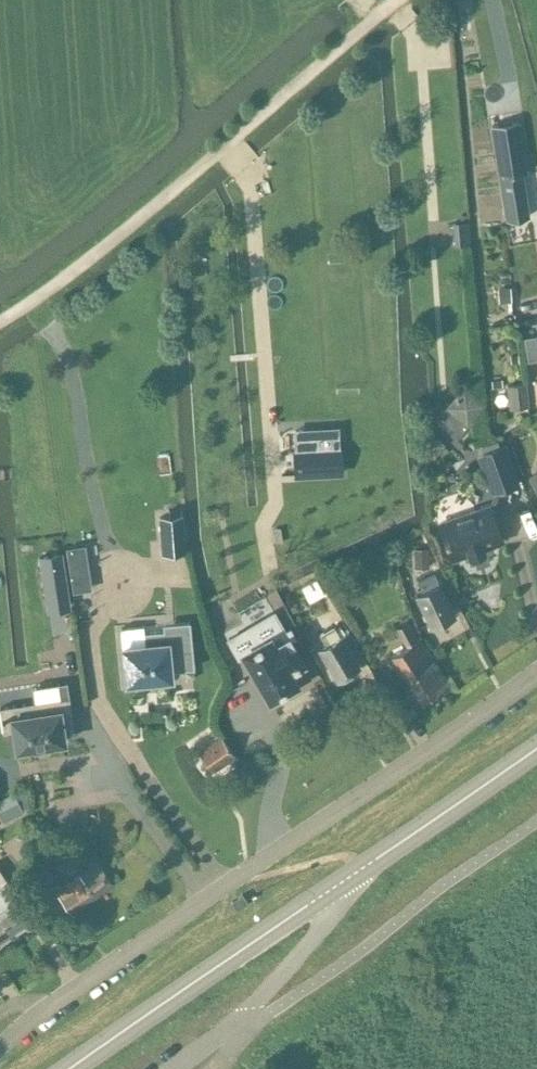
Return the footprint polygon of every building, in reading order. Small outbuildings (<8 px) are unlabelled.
[(517,127),(491,131),(500,183),(504,209),(521,206),(517,180),(525,179),(517,127)] [(469,220),(454,222),(456,243),(471,242),(469,220)] [(207,269),(206,252),(196,252),(197,269),(207,269)] [(498,286),(499,301),(511,301),(511,286),(498,286)] [(527,360),(536,358),(536,335),(523,338),(527,360)] [(503,378),(492,379),(493,386),(504,385),(503,378)] [(529,405),(526,382),(507,384),(510,408),(529,405)] [(465,386),(449,407),(469,423),(486,402),(465,386)] [(520,483),(506,441),(477,451),(492,493),(520,483)] [(320,450),(296,451),(298,474),(321,473),(320,450)] [(529,476),(536,490),(536,471),(529,476)] [(491,505),(439,522),(452,558),(468,552),(470,556),(486,550),(485,546),(503,540),(491,505)] [(163,551),(186,549),(184,512),(172,513),(173,522),(162,523),(163,551)] [(92,589),(85,544),(66,547),(73,592),(92,589)] [(429,563),(428,548),(415,548),(416,564),(429,563)] [(62,551),(39,554),(48,611),(71,608),(62,551)] [(438,583),(433,572),(417,580),(423,591),(416,594),(431,625),(456,614),(440,582),(438,583)] [(324,592),(316,578),(302,585),(310,599),(324,592)] [(278,699),(294,690),(291,685),(297,682),(290,671),(303,664),(283,629),(284,628),(274,612),(247,628),(256,644),(244,651),(252,666),(250,668),(257,680),(259,679),(270,697),(276,694),(278,699)] [(419,640),(408,620),(397,626),(405,642),(404,642),(406,646),(392,653),(423,701),(449,684),(420,639),(419,640)] [(341,637),(335,625),(319,634),(326,646),(320,650),(337,679),(360,666),(343,636),(341,637)] [(194,667),(190,627),(145,632),(146,642),(123,644),(126,680),(144,678),(144,679),(154,678),(153,677),(171,676),(170,669),(194,667)] [(17,748),(65,740),(63,727),(74,725),(69,696),(0,707),(0,708),(4,731),(14,729),(17,748)] [(234,754),(221,735),(200,750),(213,769),(234,754)] [(0,800),(0,804),(7,817),(22,809),(14,793),(0,800)] [(114,884),(97,861),(57,889),(74,913),(114,884)] [(14,932),(30,921),(14,898),(20,894),(0,865),(0,912),(14,932)] [(249,902),(243,893),(231,900),(238,910),(249,902)] [(0,912),(0,941),(14,932),(0,912)]
